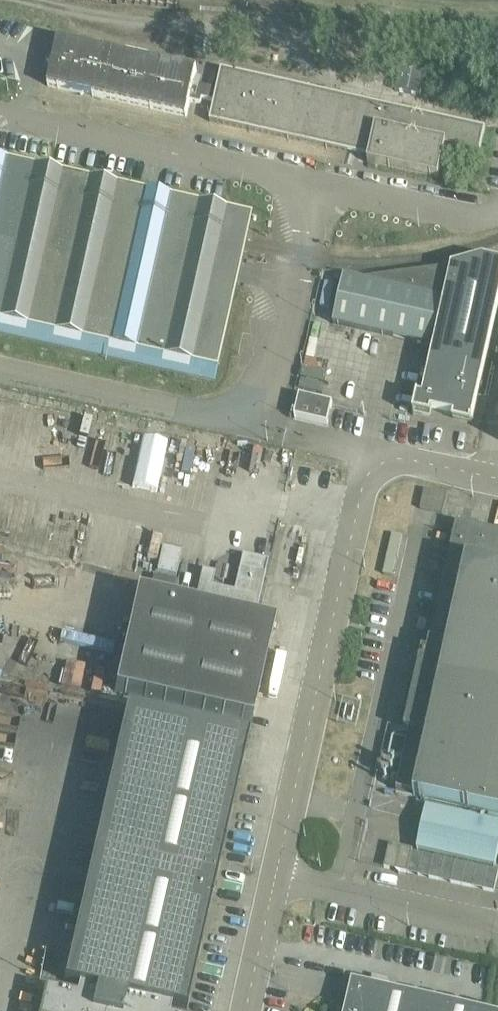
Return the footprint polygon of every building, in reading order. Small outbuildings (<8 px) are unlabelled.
[(201,98),(213,100),(216,89),(193,84),(196,70),(57,39),(47,85),(186,116),(189,100),(200,103),(201,98)] [(220,69),(216,89),(213,100),(209,121),(368,157),(367,163),(437,178),(445,145),(480,152),(485,127),(220,69)] [(115,359),(211,380),(214,381),(216,369),(236,282),(240,262),(244,247),(244,244),(245,241),(246,237),(248,228),(232,224),(149,206),(0,172),(0,333),(115,359)] [(333,323),(433,346),(422,397),(417,396),(414,407),(413,414),(414,415),(415,411),(430,414),(431,411),(453,416),(453,417),(471,421),(471,420),(472,420),(497,304),(497,262),(481,258),(451,267),(450,270),(448,269),(363,280),(343,276),(333,323)] [(327,425),(331,408),(332,405),(332,403),(299,396),(294,417),(327,425)] [(395,793),(396,793),(412,797),(421,799),(488,814),(497,816),(497,533),(471,527),(456,523),(454,532),(444,575),(441,592),(439,601),(434,624),(431,637),(426,636),(421,635),(417,653),(422,654),(421,656),(405,731),(409,732),(404,754),(396,788),(395,793)] [(231,601),(257,607),(268,558),(243,552),(231,601)] [(251,721),(274,623),(137,591),(114,690),(251,721)] [(248,737),(126,709),(64,983),(79,986),(77,995),(44,988),(39,1010),(170,1010),(170,1007),(185,1010),(248,737)] [(416,850),(495,867),(497,853),(497,816),(488,814),(486,820),(426,807),(417,847),(416,850)] [(384,866),(408,872),(494,891),(497,872),(497,870),(412,851),(413,849),(389,843),(384,866)] [(347,1010),(478,1010),(353,983),(347,1010)]
